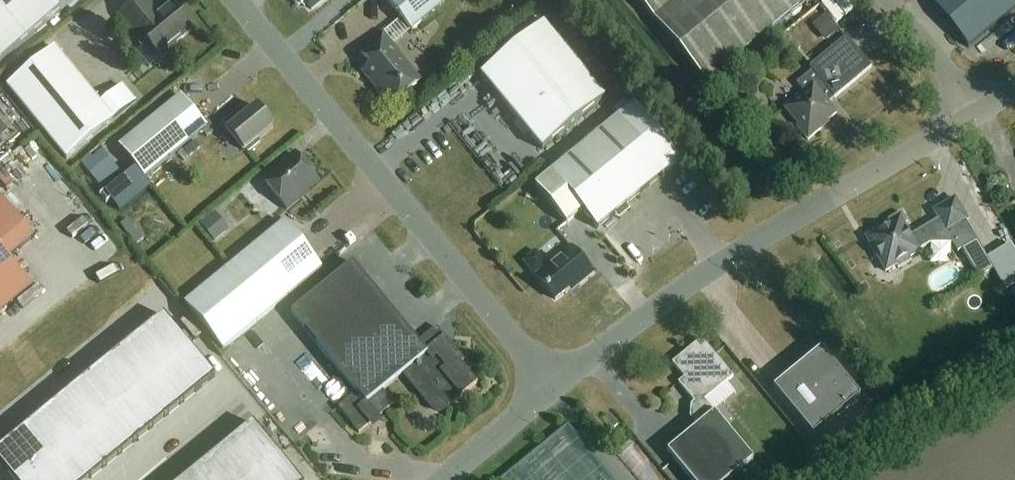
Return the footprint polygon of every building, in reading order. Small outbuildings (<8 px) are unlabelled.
[(60,12),(50,0),(0,0),(0,62),(60,12)] [(147,0),(139,0),(118,17),(142,47),(147,43),(161,60),(177,47),(175,45),(191,32),(181,19),(183,17),(172,4),(159,15),(147,0)] [(301,7),(306,3),(312,10),(324,0),(296,0),(301,7)] [(411,32),(450,0),(385,0),(411,32)] [(798,7),(792,0),(637,0),(705,83),(798,7)] [(1014,10),(1014,0),(931,0),(930,1),(968,48),(1014,10)] [(841,28),(827,12),(812,24),(826,40),(841,28)] [(543,26),(481,76),(542,151),(603,101),(543,26)] [(399,54),(383,34),(360,53),(371,66),(362,73),(373,86),(376,84),(393,104),(418,83),(396,56),(399,54)] [(809,68),(812,72),(797,84),(804,93),(784,109),(798,126),(797,128),(808,141),(821,130),(820,128),(837,114),(827,102),(833,97),(835,99),(872,68),(846,37),(809,68)] [(114,120),(100,104),(54,48),(7,87),(66,159),(114,120)] [(210,123),(206,127),(181,96),(119,147),(145,178),(202,131),(207,138),(216,131),(210,123)] [(665,174),(679,162),(633,106),(619,118),(533,189),(566,229),(584,214),(597,230),(665,174)] [(273,127),(257,108),(247,115),(242,108),(222,125),(244,151),(246,150),(248,153),(260,143),(258,140),(273,127)] [(195,142),(185,150),(190,157),(201,148),(195,142)] [(81,163),(101,187),(119,172),(100,148),(81,163)] [(317,181),(296,156),(264,182),(287,210),(300,199),(298,196),(317,181)] [(145,178),(136,168),(105,193),(120,212),(151,187),(145,178)] [(0,197),(0,314),(32,287),(10,259),(34,239),(0,197)] [(957,253),(962,250),(978,278),(993,270),(966,222),(968,221),(955,200),(934,212),(938,220),(911,236),(904,225),(907,223),(901,213),(888,221),(890,224),(865,238),(885,273),(896,266),(898,269),(911,262),(909,259),(920,252),(919,251),(930,245),(953,245),(957,253)] [(200,224),(214,242),(229,230),(215,213),(200,224)] [(223,350),(322,269),(283,222),(184,304),(223,350)] [(593,274),(571,248),(536,277),(555,300),(577,283),(579,285),(593,274)] [(353,263),(322,288),(397,380),(411,368),(428,354),(418,343),(353,263)] [(397,380),(322,288),(291,313),(356,393),(338,408),(359,434),(394,405),(383,391),(397,380)] [(0,422),(0,440),(33,479),(84,479),(193,391),(130,317),(0,422)] [(436,328),(418,343),(428,354),(411,368),(433,395),(430,398),(429,402),(430,405),(432,409),(435,411),(438,412),(442,411),(445,409),(448,407),(477,384),(462,365),(465,362),(436,328)] [(701,340),(672,364),(684,378),(678,384),(696,406),(694,408),(693,416),(695,418),(700,424),(667,452),(667,453),(667,452),(690,479),(729,479),(753,460),(714,413),(704,401),(733,378),(701,340)] [(821,350),(773,389),(812,436),(859,397),(821,350)] [(611,431),(617,426),(609,415),(602,421),(611,431)] [(186,479),(298,479),(253,425),(186,479)] [(582,432),(566,443),(562,437),(508,473),(513,479),(614,479),(582,432)]
